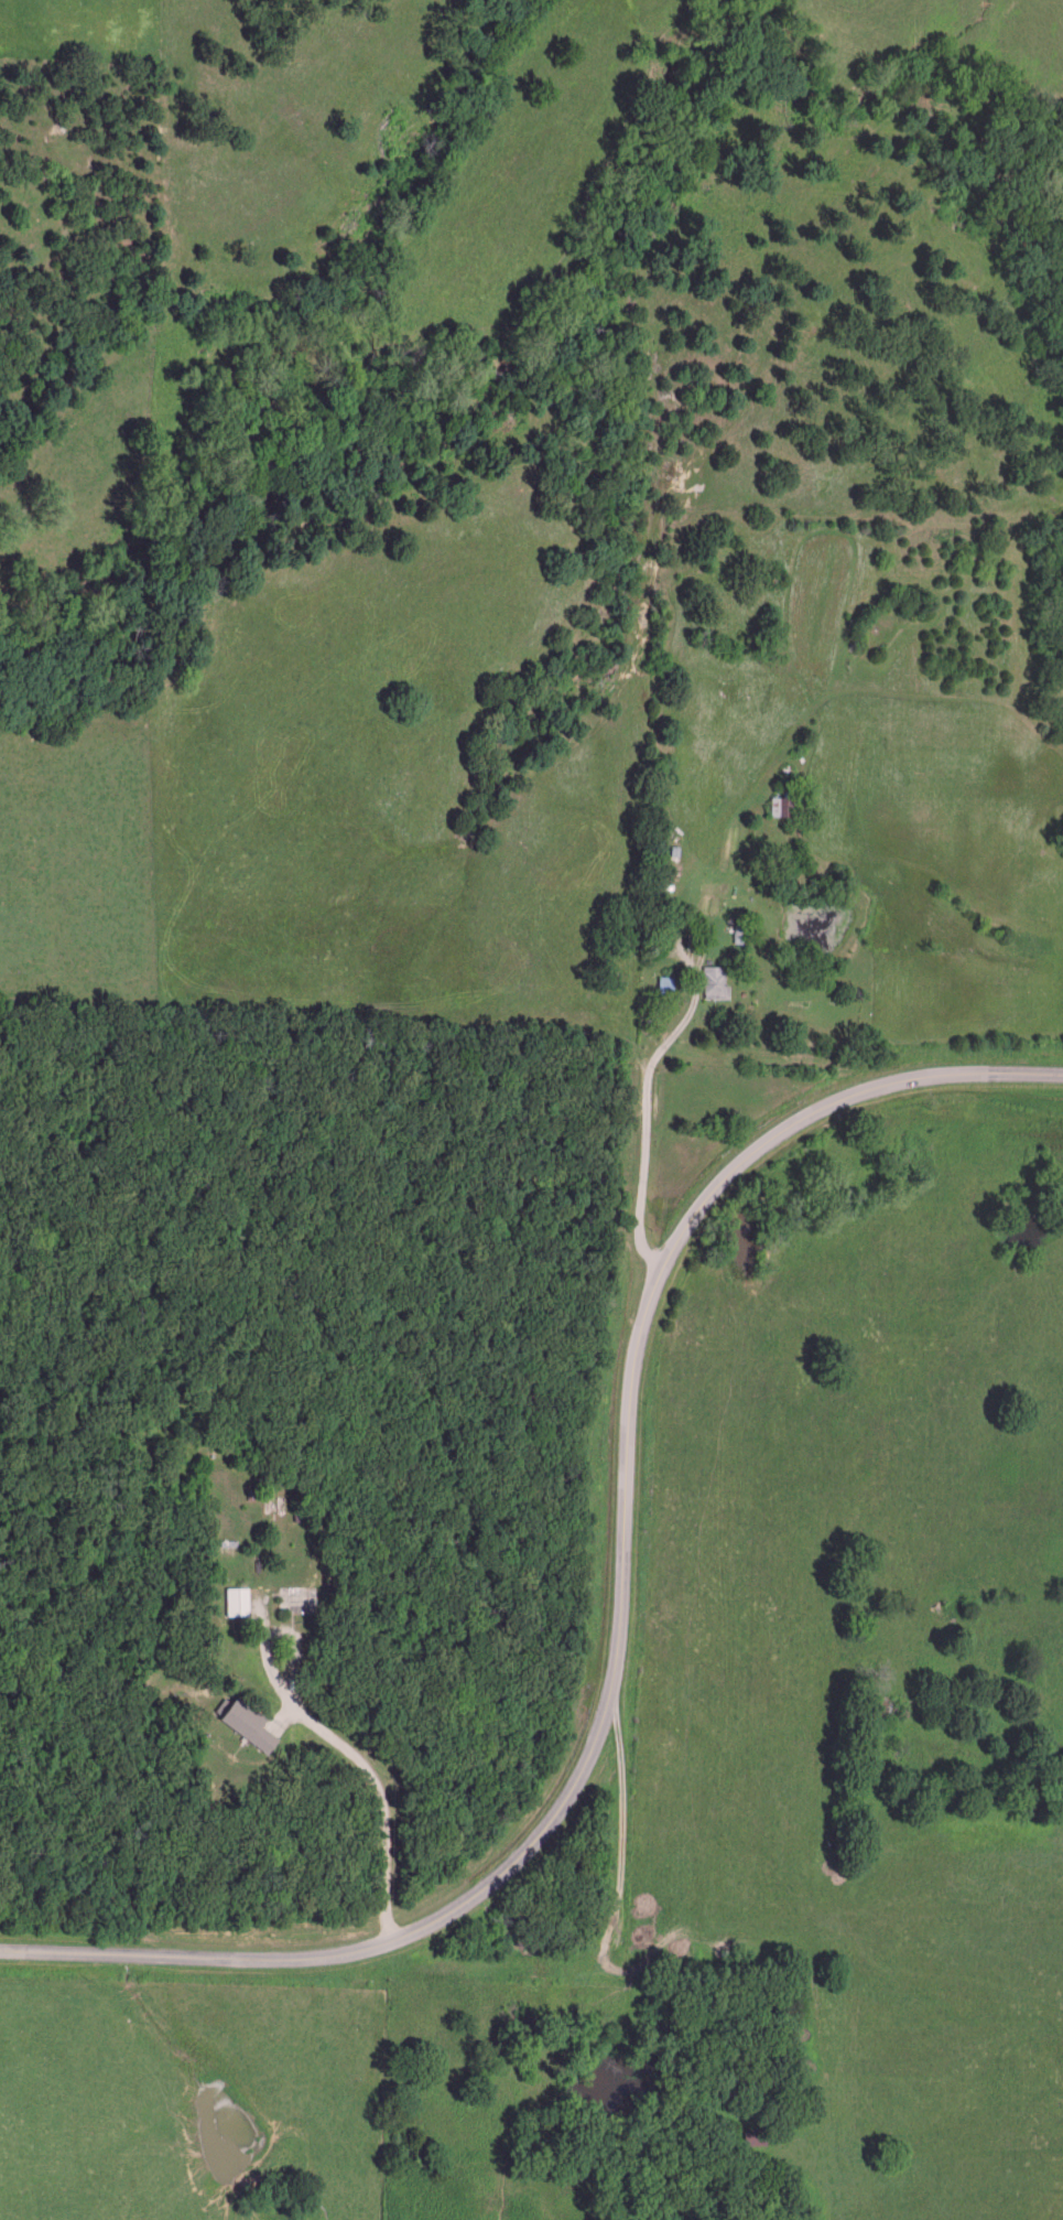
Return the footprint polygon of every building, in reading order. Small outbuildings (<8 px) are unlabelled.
[(773,813),(789,813),(789,794),(773,794),(773,813)] [(731,996),(731,982),(727,982),(726,963),(705,963),(706,996),(731,996)] [(227,1614),(250,1613),(250,1585),(227,1585),(227,1614)] [(269,1715),(238,1694),(234,1701),(226,1695),(214,1713),(270,1750),(280,1736),(263,1724),(269,1715)]
